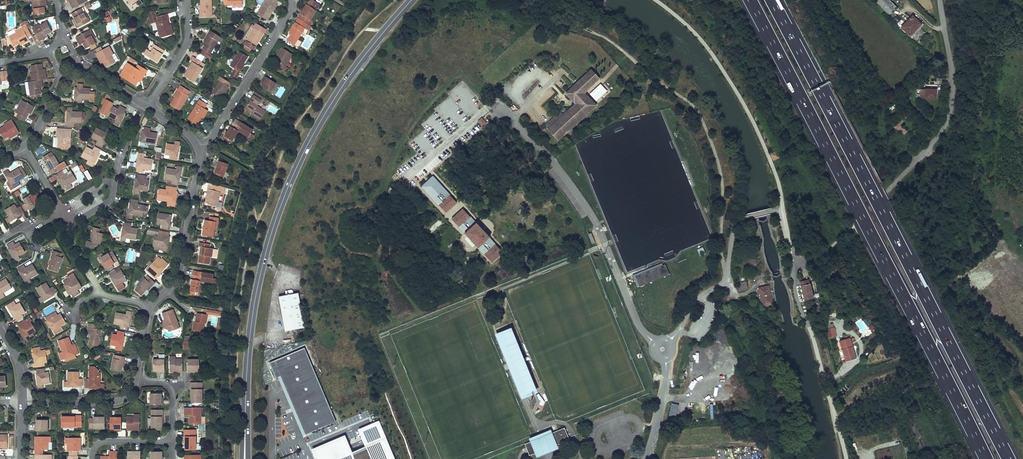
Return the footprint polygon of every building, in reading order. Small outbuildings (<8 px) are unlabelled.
[(32,1),(34,15),(45,13),(44,9),(43,9),(43,7),(46,7),(46,4),(46,0),(37,0),(32,1)] [(73,8),(86,2),(85,0),(71,0),(69,1),(71,4),(73,8)] [(200,17),(212,17),(211,0),(201,0),(201,5),(201,13),(200,13),(200,17)] [(258,14),(261,16),(262,15),(266,17),(268,14),(269,15),(272,10),(273,11),(275,9),(277,5),(276,4),(278,1),(276,0),(266,0),(258,14)] [(312,0),(310,0),(305,8),(298,19),(309,26),(312,21),(310,20),(320,5),(312,0)] [(875,1),(889,14),(896,7),(889,0),(875,0),(875,1)] [(77,28),(90,21),(86,14),(85,15),(81,8),(72,13),(75,18),(76,20),(74,21),(75,24),(77,28)] [(268,20),(273,11),(272,10),(269,15),(268,14),(266,17),(262,15),(261,16),(268,20)] [(151,23),(156,22),(161,38),(174,34),(171,24),(169,25),(168,25),(166,19),(167,19),(169,18),(168,14),(156,17),(155,11),(148,12),(151,23)] [(897,23),(901,18),(897,15),(893,20),(897,23)] [(913,16),(901,27),(910,36),(922,25),(913,16)] [(302,42),(298,40),(305,28),(307,30),(309,26),(298,19),(295,24),(289,33),(291,34),(287,41),(298,47),(299,46),(302,42)] [(39,24),(32,28),(35,34),(38,39),(39,41),(46,37),(45,35),(47,34),(52,31),(47,22),(40,26),(39,24)] [(256,46),(254,46),(258,40),(259,41),(260,40),(266,30),(254,23),(253,25),(252,24),(251,26),(252,26),(244,39),(246,41),(244,44),(245,45),(252,49),(254,50),(256,46)] [(25,43),(29,40),(28,37),(32,36),(26,24),(22,26),(22,28),(16,31),(16,33),(10,36),(14,46),(19,43),(21,42),(22,44),(25,43)] [(94,37),(90,30),(76,37),(78,41),(80,45),(85,42),(85,44),(84,44),(86,48),(95,44),(93,38),(94,37)] [(203,49),(210,54),(218,41),(220,42),(223,38),(213,32),(211,36),(209,35),(206,38),(204,42),(205,42),(207,43),(205,46),(203,49)] [(164,51),(154,44),(152,47),(151,46),(148,50),(145,55),(157,62),(161,57),(164,51)] [(61,47),(63,54),(69,52),(67,46),(61,47)] [(113,54),(109,46),(96,53),(100,61),(102,60),(103,62),(106,67),(115,62),(112,55),(113,54)] [(293,55),(282,47),(279,51),(277,55),(283,59),(281,63),(279,62),(277,65),(286,71),(288,68),(286,66),(293,55)] [(239,51),(230,66),(235,69),(230,76),(235,80),(240,72),(239,71),(243,64),(248,57),(239,51)] [(184,75),(194,82),(203,68),(199,65),(201,62),(193,56),(190,60),(193,62),(189,68),(191,69),(189,71),(187,70),(184,75)] [(127,63),(120,75),(136,85),(139,79),(143,73),(145,74),(147,71),(138,65),(136,68),(127,63)] [(42,64),(31,65),(32,73),(31,73),(32,81),(41,80),(46,79),(45,71),(43,71),(43,69),(42,64)] [(566,93),(576,104),(568,111),(564,107),(548,122),(554,128),(557,125),(565,133),(596,105),(584,93),(587,90),(587,89),(599,78),(591,69),(566,93)] [(2,84),(1,81),(8,79),(7,71),(0,72),(0,84),(2,84)] [(928,73),(913,84),(915,88),(931,77),(928,73)] [(220,81),(212,93),(219,97),(221,93),(222,91),(224,92),(225,93),(229,86),(225,83),(227,80),(220,76),(218,79),(220,81)] [(264,82),(261,86),(270,92),(276,83),(265,76),(263,79),(265,81),(264,82)] [(41,80),(32,81),(28,82),(29,86),(25,86),(27,94),(30,95),(30,96),(31,95),(33,98),(39,97),(39,94),(41,94),(40,88),(42,87),(41,80)] [(95,102),(95,92),(90,92),(90,88),(82,88),(83,84),(78,83),(78,87),(75,87),(75,93),(77,93),(77,98),(75,98),(75,102),(82,103),(82,99),(89,100),(90,100),(90,101),(95,102)] [(601,83),(589,93),(596,101),(607,91),(601,83)] [(170,104),(179,110),(188,95),(187,95),(190,91),(180,85),(178,89),(180,90),(175,97),(170,104)] [(933,90),(927,89),(921,89),(920,99),(936,99),(936,90),(933,90)] [(260,120),(266,112),(257,106),(260,101),(263,103),(266,98),(257,93),(255,96),(253,95),(250,101),(246,107),(253,112),(252,113),(252,114),(260,120)] [(107,94),(101,103),(106,106),(110,100),(113,102),(115,98),(107,94)] [(34,106),(22,100),(16,112),(19,114),(17,117),(25,121),(27,117),(25,117),(28,112),(31,114),(34,106)] [(200,100),(188,118),(197,124),(202,116),(200,116),(205,109),(204,109),(207,104),(200,100)] [(112,105),(107,116),(116,120),(114,123),(119,126),(123,117),(121,116),(123,111),(124,112),(126,109),(120,105),(118,109),(112,105)] [(897,109),(892,105),(889,109),(894,113),(897,109)] [(75,123),(82,123),(83,112),(72,111),(67,111),(67,117),(70,117),(69,122),(68,122),(67,126),(75,127),(75,123)] [(894,120),(897,122),(903,114),(900,112),(894,120)] [(907,118),(903,114),(897,122),(893,126),(905,136),(908,132),(901,126),(907,118)] [(484,127),(488,121),(482,115),(477,121),(484,127)] [(239,131),(252,140),(255,135),(251,133),(253,130),(248,126),(247,128),(242,125),(243,123),(237,119),(234,123),(241,127),(239,131)] [(19,133),(12,120),(4,124),(5,126),(0,129),(0,133),(4,139),(8,136),(10,135),(12,137),(19,133)] [(565,133),(557,125),(554,128),(548,122),(544,126),(558,140),(565,133)] [(234,123),(232,127),(233,127),(230,132),(228,131),(222,140),(227,142),(229,139),(232,141),(239,131),(241,127),(234,123)] [(155,144),(157,133),(150,132),(151,128),(144,127),(143,131),(145,131),(144,136),(141,136),(140,141),(145,142),(155,144)] [(62,148),(70,149),(72,129),(59,128),(59,132),(61,132),(60,138),(58,138),(57,147),(62,147),(62,148)] [(96,128),(91,138),(97,141),(96,144),(102,147),(104,144),(102,143),(105,139),(107,140),(108,138),(112,131),(107,129),(105,132),(96,128)] [(167,143),(165,154),(170,155),(169,159),(176,160),(177,156),(175,156),(176,151),(179,151),(180,145),(175,145),(167,143)] [(87,146),(81,157),(88,160),(87,163),(93,167),(95,163),(98,158),(95,157),(98,152),(99,153),(101,149),(95,146),(93,150),(87,146)] [(770,153),(773,160),(780,157),(777,150),(770,153)] [(60,165),(54,155),(52,152),(43,157),(48,164),(51,170),(50,171),(52,174),(61,168),(59,165),(60,165)] [(144,169),(151,170),(153,159),(144,158),(138,157),(137,162),(139,163),(138,168),(137,168),(136,172),(143,173),(144,169)] [(214,173),(224,177),(229,164),(219,161),(218,164),(214,173)] [(22,174),(19,168),(10,173),(5,176),(9,182),(7,183),(11,190),(20,185),(18,181),(25,178),(22,174)] [(166,168),(165,179),(167,179),(167,183),(178,185),(179,181),(177,181),(178,175),(180,176),(181,170),(176,169),(166,168)] [(89,180),(92,178),(86,169),(83,172),(89,180)] [(77,180),(71,170),(65,174),(63,171),(56,174),(59,178),(60,177),(63,182),(61,183),(65,191),(72,187),(70,184),(77,180)] [(147,191),(149,180),(147,180),(147,176),(138,174),(137,178),(139,179),(138,184),(135,183),(134,193),(139,194),(139,190),(147,191)] [(212,190),(208,189),(207,195),(206,197),(208,197),(206,203),(217,206),(218,201),(221,192),(225,193),(226,188),(214,184),(212,190)] [(159,188),(157,200),(168,201),(176,203),(177,197),(174,196),(175,191),(177,191),(177,187),(170,186),(169,190),(166,189),(159,188)] [(33,193),(23,199),(26,203),(22,205),(26,211),(29,209),(29,208),(33,205),(35,207),(40,204),(37,200),(33,193)] [(437,203),(439,205),(449,196),(447,194),(437,203)] [(439,205),(446,212),(457,202),(450,195),(449,196),(439,205)] [(133,215),(147,217),(149,206),(138,204),(138,200),(131,199),(131,203),(132,203),(131,209),(129,208),(128,214),(133,215)] [(17,208),(14,204),(5,210),(9,217),(12,221),(17,218),(15,216),(20,213),(21,214),(24,212),(20,206),(17,208)] [(463,209),(452,219),(459,227),(470,217),(463,209)] [(159,213),(157,224),(162,225),(161,228),(168,230),(169,226),(167,225),(168,220),(171,221),(172,215),(159,213)] [(205,220),(203,235),(213,236),(214,229),(216,222),(218,222),(219,218),(210,217),(209,221),(205,220)] [(136,240),(138,228),(131,227),(132,224),(124,222),(124,226),(125,227),(124,232),(122,231),(121,237),(126,238),(136,240)] [(476,222),(465,233),(478,248),(490,237),(476,222)] [(100,245),(104,234),(99,232),(100,229),(93,227),(92,231),(94,231),(92,237),(91,242),(88,241),(86,246),(94,248),(95,243),(100,245)] [(155,234),(152,248),(167,251),(169,242),(166,241),(167,236),(169,236),(169,232),(162,231),(162,235),(158,234),(155,234)] [(22,246),(19,242),(15,244),(13,241),(7,245),(9,248),(10,248),(13,252),(11,253),(16,262),(20,259),(18,256),(25,252),(22,246)] [(199,262),(209,264),(210,256),(212,257),(213,248),(210,248),(210,244),(200,242),(199,246),(201,247),(203,247),(202,255),(200,254),(199,262)] [(496,245),(485,255),(492,262),(502,252),(496,245)] [(700,256),(706,254),(703,247),(697,249),(700,256)] [(48,269),(57,272),(59,268),(63,258),(61,257),(59,256),(60,253),(53,250),(52,254),(53,255),(50,265),(49,265),(48,269)] [(118,260),(112,251),(104,256),(99,259),(102,264),(105,262),(107,267),(106,268),(108,271),(114,267),(112,264),(118,260)] [(156,259),(146,270),(154,278),(157,275),(156,274),(160,270),(161,272),(169,264),(162,258),(161,259),(159,262),(156,259)] [(632,274),(636,287),(669,275),(665,263),(632,274)] [(38,274),(32,264),(26,268),(24,265),(17,268),(20,272),(22,271),(24,275),(22,276),(25,281),(30,279),(38,274)] [(127,280),(119,267),(109,273),(111,277),(112,276),(115,281),(113,282),(116,287),(119,291),(125,287),(123,283),(127,280)] [(202,276),(201,281),(216,284),(217,279),(213,278),(214,274),(207,273),(207,275),(203,275),(203,272),(195,271),(194,275),(202,276)] [(78,290),(82,288),(74,273),(68,277),(69,278),(63,281),(65,285),(68,289),(70,288),(73,293),(72,294),(74,297),(80,293),(78,290)] [(201,281),(202,276),(194,275),(193,279),(195,279),(194,284),(191,283),(189,294),(194,295),(195,291),(199,292),(201,281)] [(155,283),(147,276),(145,278),(144,278),(136,286),(144,293),(147,289),(151,284),(153,286),(155,283)] [(800,282),(805,300),(813,298),(808,277),(803,278),(804,281),(800,282)] [(6,278),(0,282),(0,295),(3,293),(12,288),(6,278)] [(746,281),(738,283),(738,285),(739,291),(748,289),(746,281)] [(50,288),(46,282),(36,288),(41,297),(44,301),(49,298),(48,296),(52,293),(53,295),(57,293),(53,286),(50,288)] [(72,294),(73,293),(70,288),(68,289),(65,285),(64,285),(69,295),(72,294)] [(769,286),(759,288),(763,306),(773,304),(769,286)] [(279,296),(285,331),(304,327),(298,292),(279,296)] [(26,312),(20,302),(16,304),(15,305),(13,302),(7,305),(9,308),(9,309),(11,314),(14,313),(16,317),(15,318),(17,322),(23,318),(21,315),(26,312)] [(163,322),(165,328),(168,330),(169,332),(179,328),(173,309),(162,313),(165,321),(163,322)] [(126,314),(116,312),(114,324),(121,325),(120,329),(127,330),(128,326),(126,326),(127,320),(130,321),(131,315),(126,314)] [(55,335),(63,330),(61,326),(66,323),(62,316),(60,313),(58,315),(54,318),(52,314),(45,318),(47,321),(49,320),(52,325),(50,326),(55,335)] [(206,323),(208,315),(197,313),(196,316),(195,321),(194,321),(192,330),(203,332),(205,323),(206,323)] [(36,331),(30,321),(32,320),(30,317),(18,324),(20,327),(22,327),(24,331),(22,332),(25,337),(26,337),(28,341),(34,337),(32,333),(36,331)] [(866,337),(872,333),(861,318),(855,322),(866,337)] [(866,318),(863,321),(873,332),(876,329),(866,318)] [(98,346),(101,329),(97,329),(98,325),(91,324),(90,327),(92,328),(90,334),(88,344),(98,346)] [(827,329),(829,339),(836,337),(834,327),(827,329)] [(737,330),(741,338),(745,336),(741,328),(737,330)] [(522,359),(510,330),(501,334),(526,395),(535,391),(523,362),(522,359)] [(117,334),(112,334),(110,345),(116,346),(117,346),(116,350),(122,351),(124,342),(121,341),(122,336),(124,336),(125,332),(118,331),(117,334)] [(522,396),(526,395),(501,334),(497,335),(522,396)] [(69,337),(58,341),(62,350),(64,358),(70,356),(69,353),(74,352),(75,354),(79,352),(76,347),(73,348),(72,345),(70,341),(69,337)] [(844,356),(846,361),(856,358),(850,338),(839,341),(842,350),(843,349),(845,356),(844,356)] [(44,362),(47,362),(46,355),(49,354),(48,350),(45,351),(45,350),(40,351),(39,347),(34,348),(35,352),(33,353),(33,358),(36,358),(37,363),(35,363),(36,367),(43,366),(42,362),(44,362)] [(336,422),(305,347),(269,362),(276,378),(280,376),(305,434),(336,422)] [(111,369),(120,371),(121,367),(123,360),(124,361),(125,357),(114,355),(114,358),(113,358),(111,369)] [(170,357),(170,372),(174,372),(178,372),(178,369),(179,369),(179,372),(183,372),(183,359),(175,359),(175,357),(170,357)] [(165,359),(153,359),(153,371),(157,371),(161,371),(160,372),(164,372),(165,359)] [(199,371),(199,359),(188,360),(188,372),(192,372),(192,371),(195,371),(199,371)] [(98,372),(98,370),(95,366),(89,366),(89,378),(85,378),(85,380),(85,388),(89,388),(89,386),(95,386),(95,389),(100,389),(100,384),(101,372),(98,372)] [(42,384),(50,383),(49,372),(44,372),(43,369),(36,370),(37,374),(38,374),(39,379),(37,379),(38,385),(42,384)] [(79,371),(68,371),(68,381),(64,381),(64,387),(73,387),(73,384),(79,384),(79,386),(83,386),(83,379),(79,379),(79,371)] [(202,382),(191,382),(191,389),(192,389),(192,397),(192,402),(202,402),(202,382)] [(162,393),(150,393),(150,404),(163,404),(163,401),(162,401),(162,397),(162,393)] [(672,403),(669,415),(676,417),(679,404),(672,403)] [(201,407),(184,408),(184,411),(184,416),(189,415),(189,424),(201,424),(201,407)] [(163,416),(163,410),(151,410),(151,430),(155,430),(162,430),(162,425),(162,416),(163,416)] [(126,417),(126,430),(130,430),(130,428),(131,428),(131,430),(134,430),(140,430),(139,414),(134,414),(134,417),(126,417)] [(61,416),(61,427),(82,427),(82,415),(75,415),(75,416),(67,416),(61,416)] [(105,428),(105,417),(101,417),(98,417),(98,416),(94,416),(94,418),(89,418),(89,428),(94,428),(105,428)] [(110,417),(110,429),(114,429),(118,429),(117,430),(121,430),(121,417),(110,417)] [(36,419),(36,423),(36,427),(35,427),(35,431),(48,431),(48,419),(36,419)] [(365,446),(386,437),(379,421),(358,429),(365,446)] [(564,426),(552,431),(557,443),(569,438),(564,426)] [(528,436),(536,455),(542,453),(548,450),(559,446),(551,427),(540,432),(528,436)] [(185,444),(185,450),(196,450),(196,430),(184,430),(184,436),(185,436),(185,444)] [(316,458),(334,458),(352,451),(345,435),(311,449),(316,458)] [(50,442),(50,436),(35,436),(35,441),(35,444),(37,444),(37,446),(35,446),(35,449),(48,450),(48,449),(48,442),(50,442)] [(386,437),(365,446),(352,451),(334,458),(395,458),(386,437)] [(65,438),(65,443),(67,443),(67,451),(70,451),(70,456),(77,456),(77,451),(81,451),(81,447),(78,447),(78,446),(81,446),(81,438),(67,438),(65,438)] [(535,451),(530,440),(524,443),(528,454),(535,451)]
